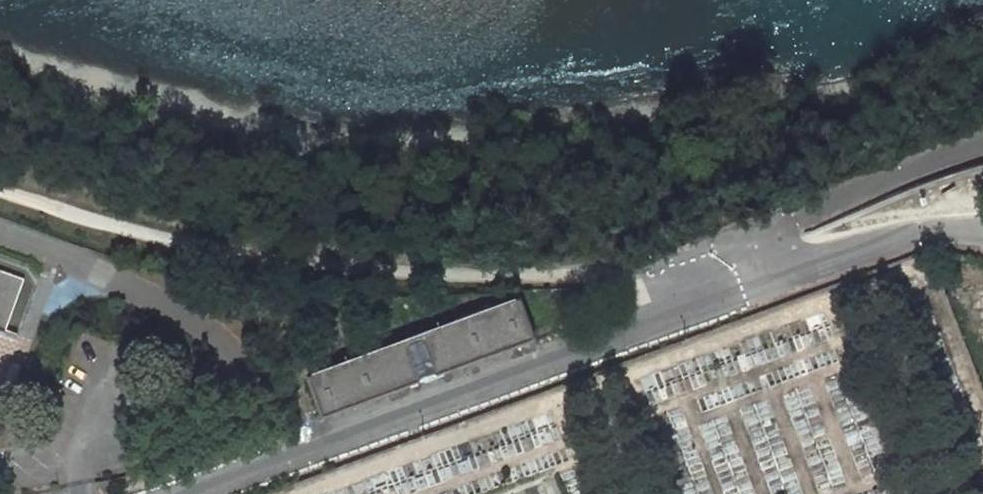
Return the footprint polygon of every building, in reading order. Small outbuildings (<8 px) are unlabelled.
[(6,331),(24,279),(0,270),(0,329),(6,331)] [(308,378),(323,419),(536,341),(521,300),(308,378)]
